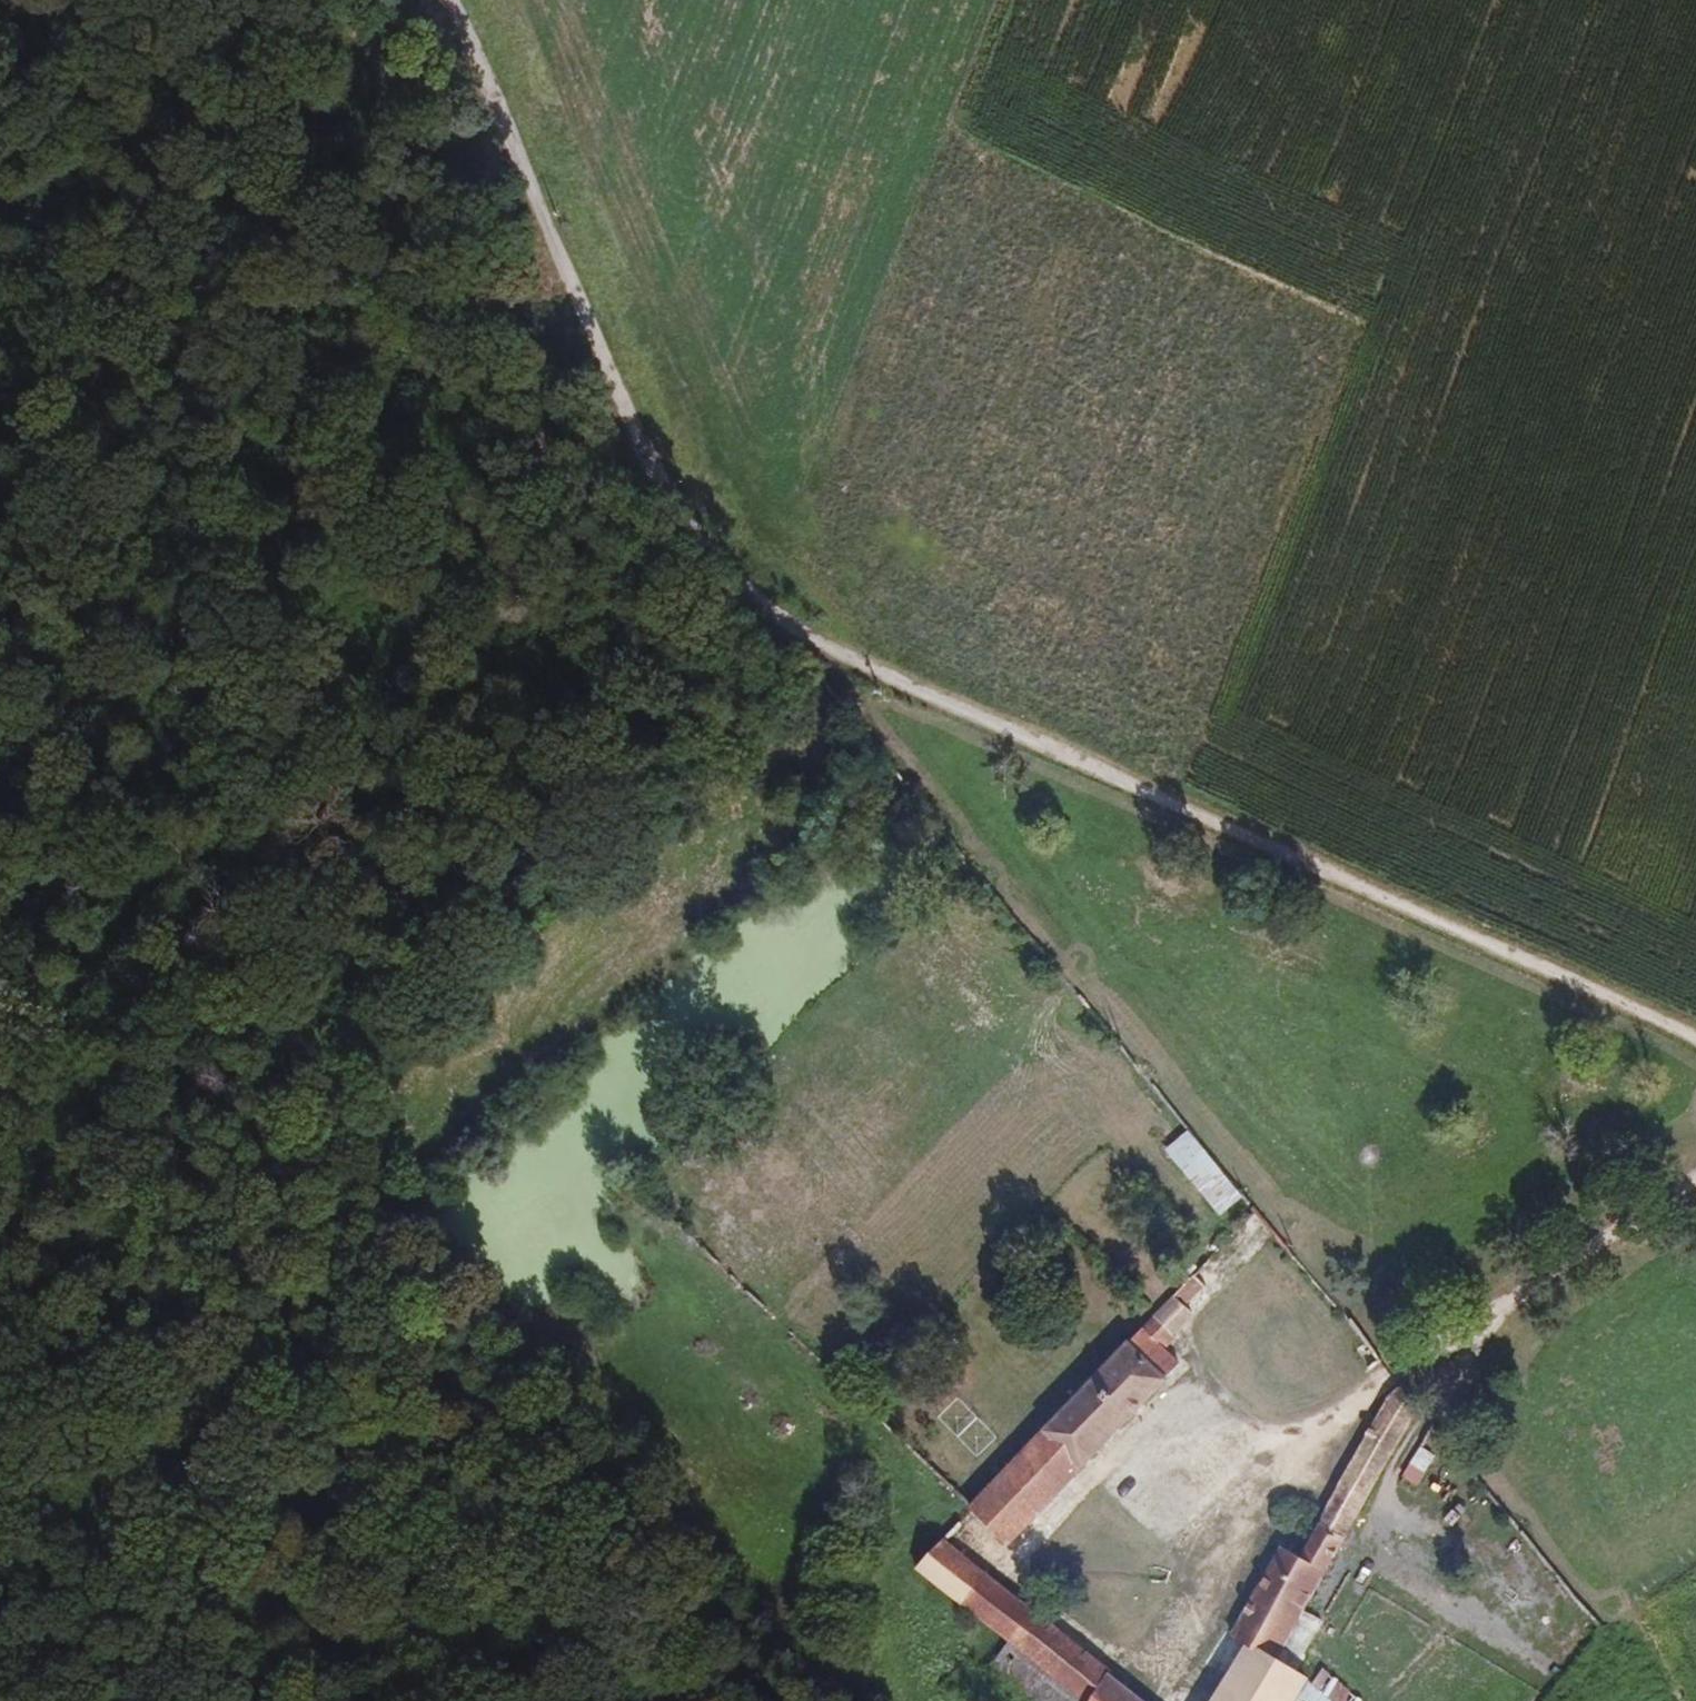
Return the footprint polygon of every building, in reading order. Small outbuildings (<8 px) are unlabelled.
[(1197,1127),(1171,1144),(1216,1216),(1243,1199),(1197,1127)] [(1216,1283),(1222,1288),(1287,1223),(1271,1204),(981,1504),(1021,1539),(1191,1362),(1174,1343),(1204,1311),(1196,1303),(1216,1283)] [(1311,1670),(1299,1660),(1312,1641),(1298,1631),(1352,1542),(1360,1544),(1371,1523),(1365,1519),(1436,1404),(1432,1398),(1413,1379),(1345,1501),(1306,1552),(1289,1542),(1237,1621),(1230,1617),(1204,1656),(1224,1670),(1209,1695),(1191,1683),(1177,1700),(1293,1700),(1311,1670)] [(1407,1478),(1423,1483),(1433,1451),(1418,1446),(1407,1478)] [(1131,1665),(959,1530),(924,1566),(1097,1700),(1161,1700),(1125,1672),(1131,1665)]
